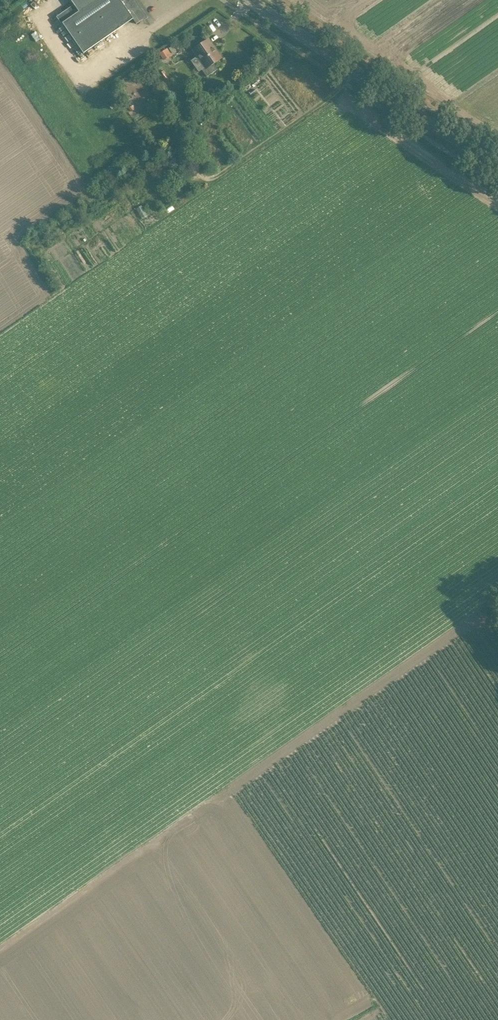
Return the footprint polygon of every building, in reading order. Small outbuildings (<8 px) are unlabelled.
[(76,5),(68,11),(73,18),(64,24),(85,54),(134,20),(137,24),(146,18),(133,0),(72,0),(76,5)] [(36,42),(41,39),(36,31),(31,34),(36,42)] [(193,50),(205,68),(202,70),(207,77),(217,70),(214,64),(222,58),(209,39),(193,50)] [(171,56),(167,49),(159,54),(163,61),(171,56)] [(184,140),(177,144),(181,151),(188,147),(184,140)]
